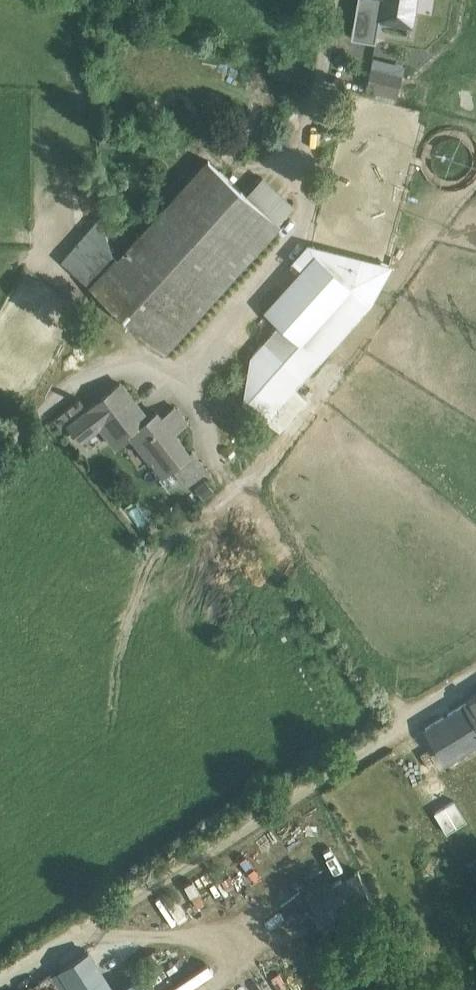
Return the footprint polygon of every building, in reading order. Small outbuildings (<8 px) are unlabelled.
[(375,27),(409,35),(414,0),(380,0),(375,27)] [(401,77),(370,69),(365,88),(397,96),(401,77)] [(207,160),(118,260),(116,259),(91,288),(163,353),(279,224),(207,160)] [(308,264),(267,310),(281,323),(252,356),(244,401),(265,418),(369,303),(391,266),(312,244),(301,257),(308,264)] [(87,407),(68,422),(82,440),(101,425),(110,437),(113,435),(119,443),(130,435),(150,461),(152,460),(163,474),(174,466),(190,453),(189,452),(173,432),(187,421),(174,406),(161,416),(157,411),(148,418),(120,382),(87,407)] [(80,398),(53,418),(61,428),(68,422),(87,407),(80,398)] [(207,469),(192,450),(189,452),(190,453),(174,466),(188,484),(207,469)] [(461,705),(475,729),(475,696),(461,705)] [(461,705),(425,728),(446,761),(475,743),(475,729),(461,705)] [(456,798),(435,810),(448,831),(469,819),(456,798)] [(466,861),(475,881),(475,855),(466,861)] [(358,870),(307,896),(327,936),(378,910),(358,870)] [(166,897),(176,918),(196,908),(185,887),(166,897)] [(88,950),(61,967),(75,989),(113,989),(88,950)] [(61,967),(50,974),(61,989),(75,989),(61,967)] [(50,974),(41,979),(48,989),(61,989),(50,974)] [(137,976),(115,989),(146,989),(137,976)] [(24,989),(48,989),(41,979),(24,989)]
